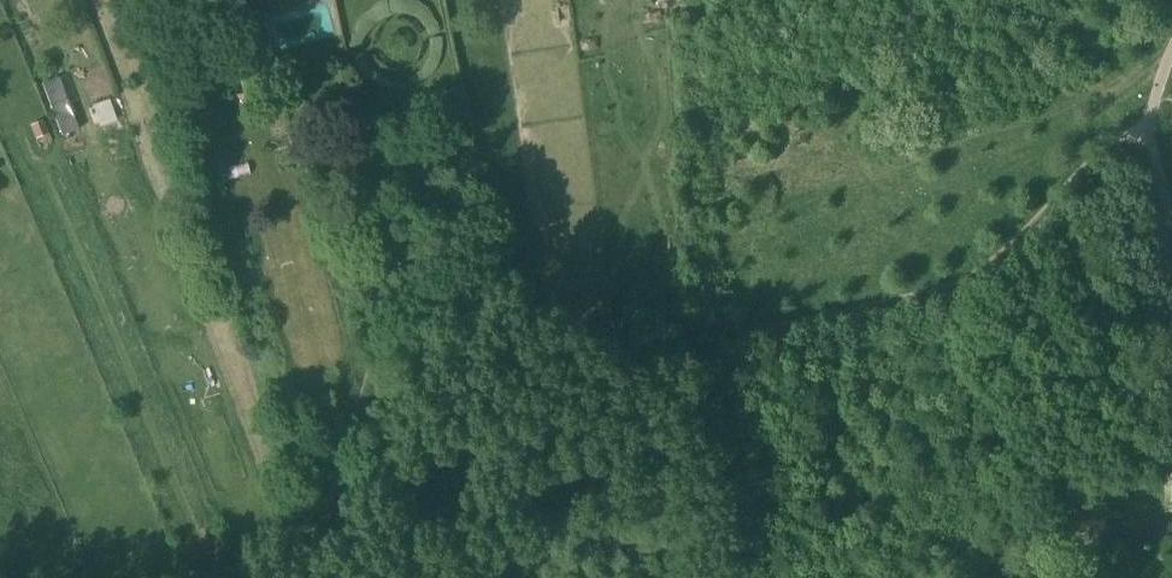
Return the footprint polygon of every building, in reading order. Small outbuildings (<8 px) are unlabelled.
[(59,77),(43,82),(63,134),(78,128),(59,77)]
